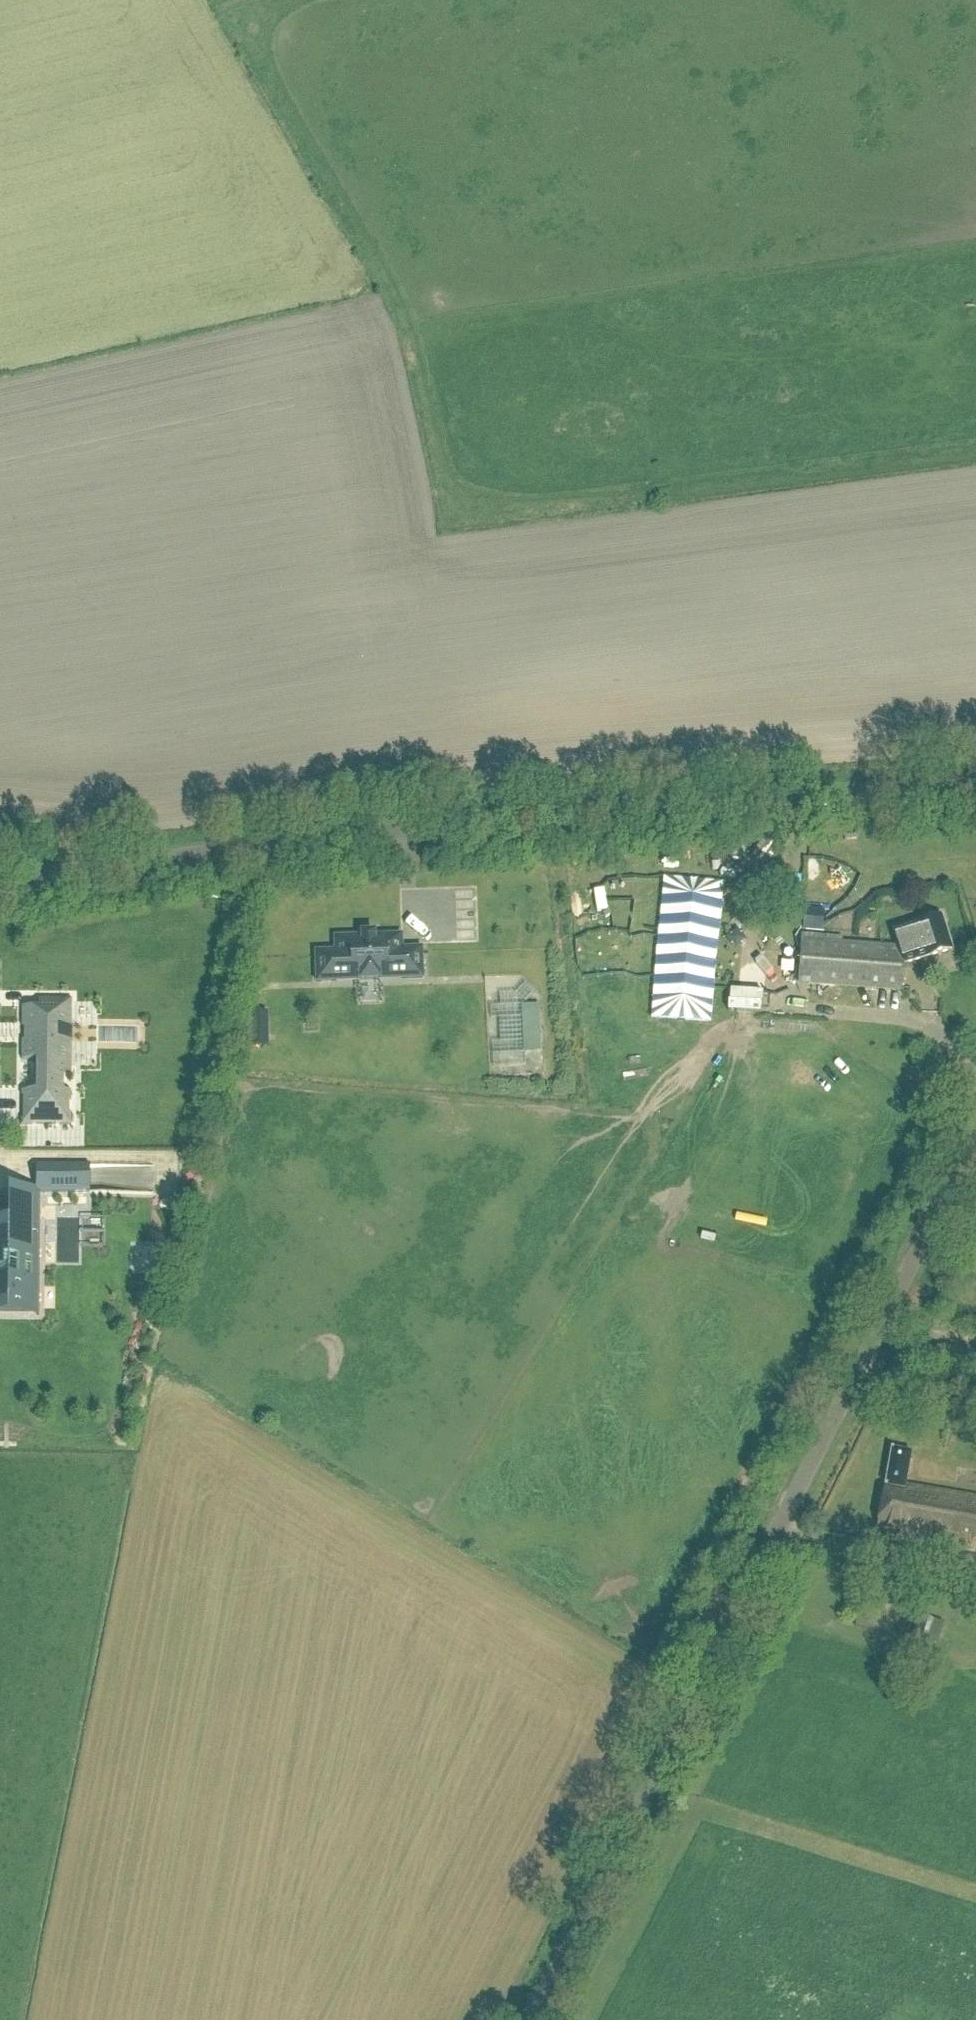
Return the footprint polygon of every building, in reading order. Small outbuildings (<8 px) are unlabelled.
[(479,918),(480,895),(463,895),(463,917),(479,918)] [(802,929),(822,930),(823,913),(803,912),(802,929)] [(799,985),(802,985),(801,1000),(808,1001),(810,985),(902,992),(904,964),(952,950),(942,916),(917,924),(920,935),(904,939),(907,947),(802,939),(799,985)] [(481,929),(460,930),(461,944),(481,943),(481,929)] [(336,982),(336,974),(359,974),(360,981),(379,980),(379,973),(402,972),(402,980),(422,980),(421,948),(402,949),(402,951),(394,951),(393,936),(374,937),(374,933),(362,934),(362,937),(342,938),(343,953),(335,954),(335,952),(315,952),(316,983),(336,982)] [(22,1092),(21,1126),(71,1126),(72,1092),(64,1092),(64,1073),(72,1073),(72,1041),(56,1041),(56,1028),(72,1028),(73,1000),(40,1000),(39,1008),(23,1007),(22,1027),(26,1027),(26,1041),(22,1041),(22,1061),(37,1061),(37,1092),(22,1092)] [(537,1007),(523,1008),(525,1051),(539,1051),(537,1007)] [(159,1190),(158,1157),(94,1157),(95,1190),(159,1190)] [(37,1313),(37,1316),(39,1316),(40,1193),(90,1193),(90,1165),(36,1165),(36,1189),(8,1189),(8,1221),(0,1221),(0,1313),(37,1313)] [(920,1489),(919,1491),(904,1488),(911,1453),(891,1449),(878,1527),(900,1531),(899,1536),(975,1549),(975,1499),(920,1489)] [(917,1461),(912,1485),(920,1486),(925,1462),(917,1461)] [(912,1634),(937,1641),(942,1624),(917,1616),(912,1634)]
